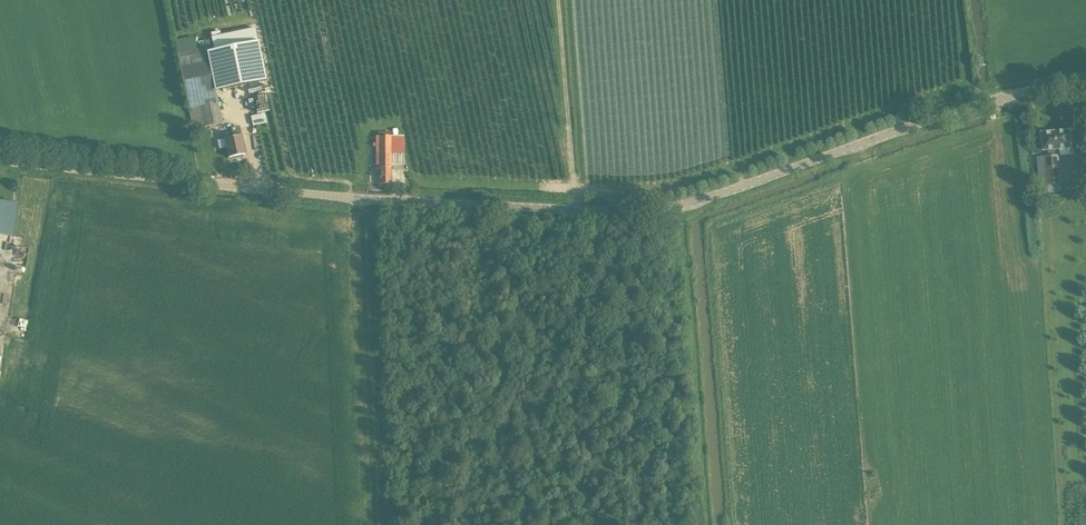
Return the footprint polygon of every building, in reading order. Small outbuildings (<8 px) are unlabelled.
[(215,91),(265,81),(258,42),(214,52),(213,48),(198,51),(198,50),(177,55),(189,108),(193,130),(222,124),(215,91)] [(252,114),(253,124),(267,122),(266,113),(252,114)] [(237,157),(246,155),(241,135),(239,127),(232,129),(234,137),(225,139),(229,158),(231,158),(232,160),(237,158),(237,157)] [(1043,133),(1045,152),(1049,151),(1049,158),(1045,158),(1048,186),(1061,185),(1059,157),(1055,157),(1054,151),(1070,149),(1068,131),(1043,133)] [(376,169),(380,169),(380,184),(392,183),(391,154),(404,154),(404,136),(376,137),(376,169)] [(18,203),(0,201),(0,235),(13,236),(18,203)]
